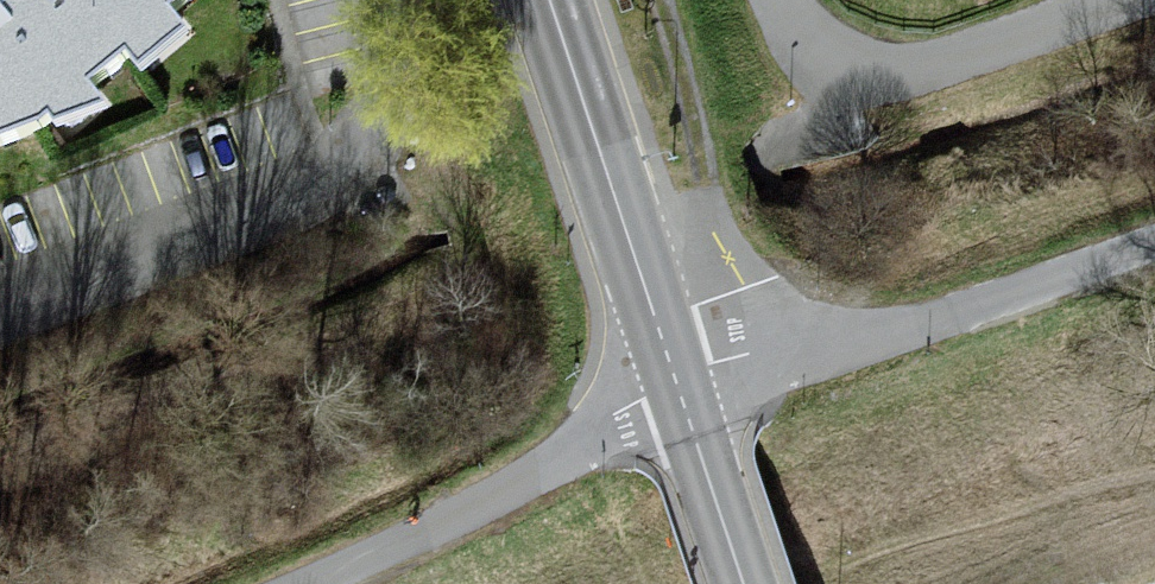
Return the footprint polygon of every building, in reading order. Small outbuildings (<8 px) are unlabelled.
[(18,0),(0,0),(0,166),(135,118),(234,0),(44,0),(28,13),(18,0)]
